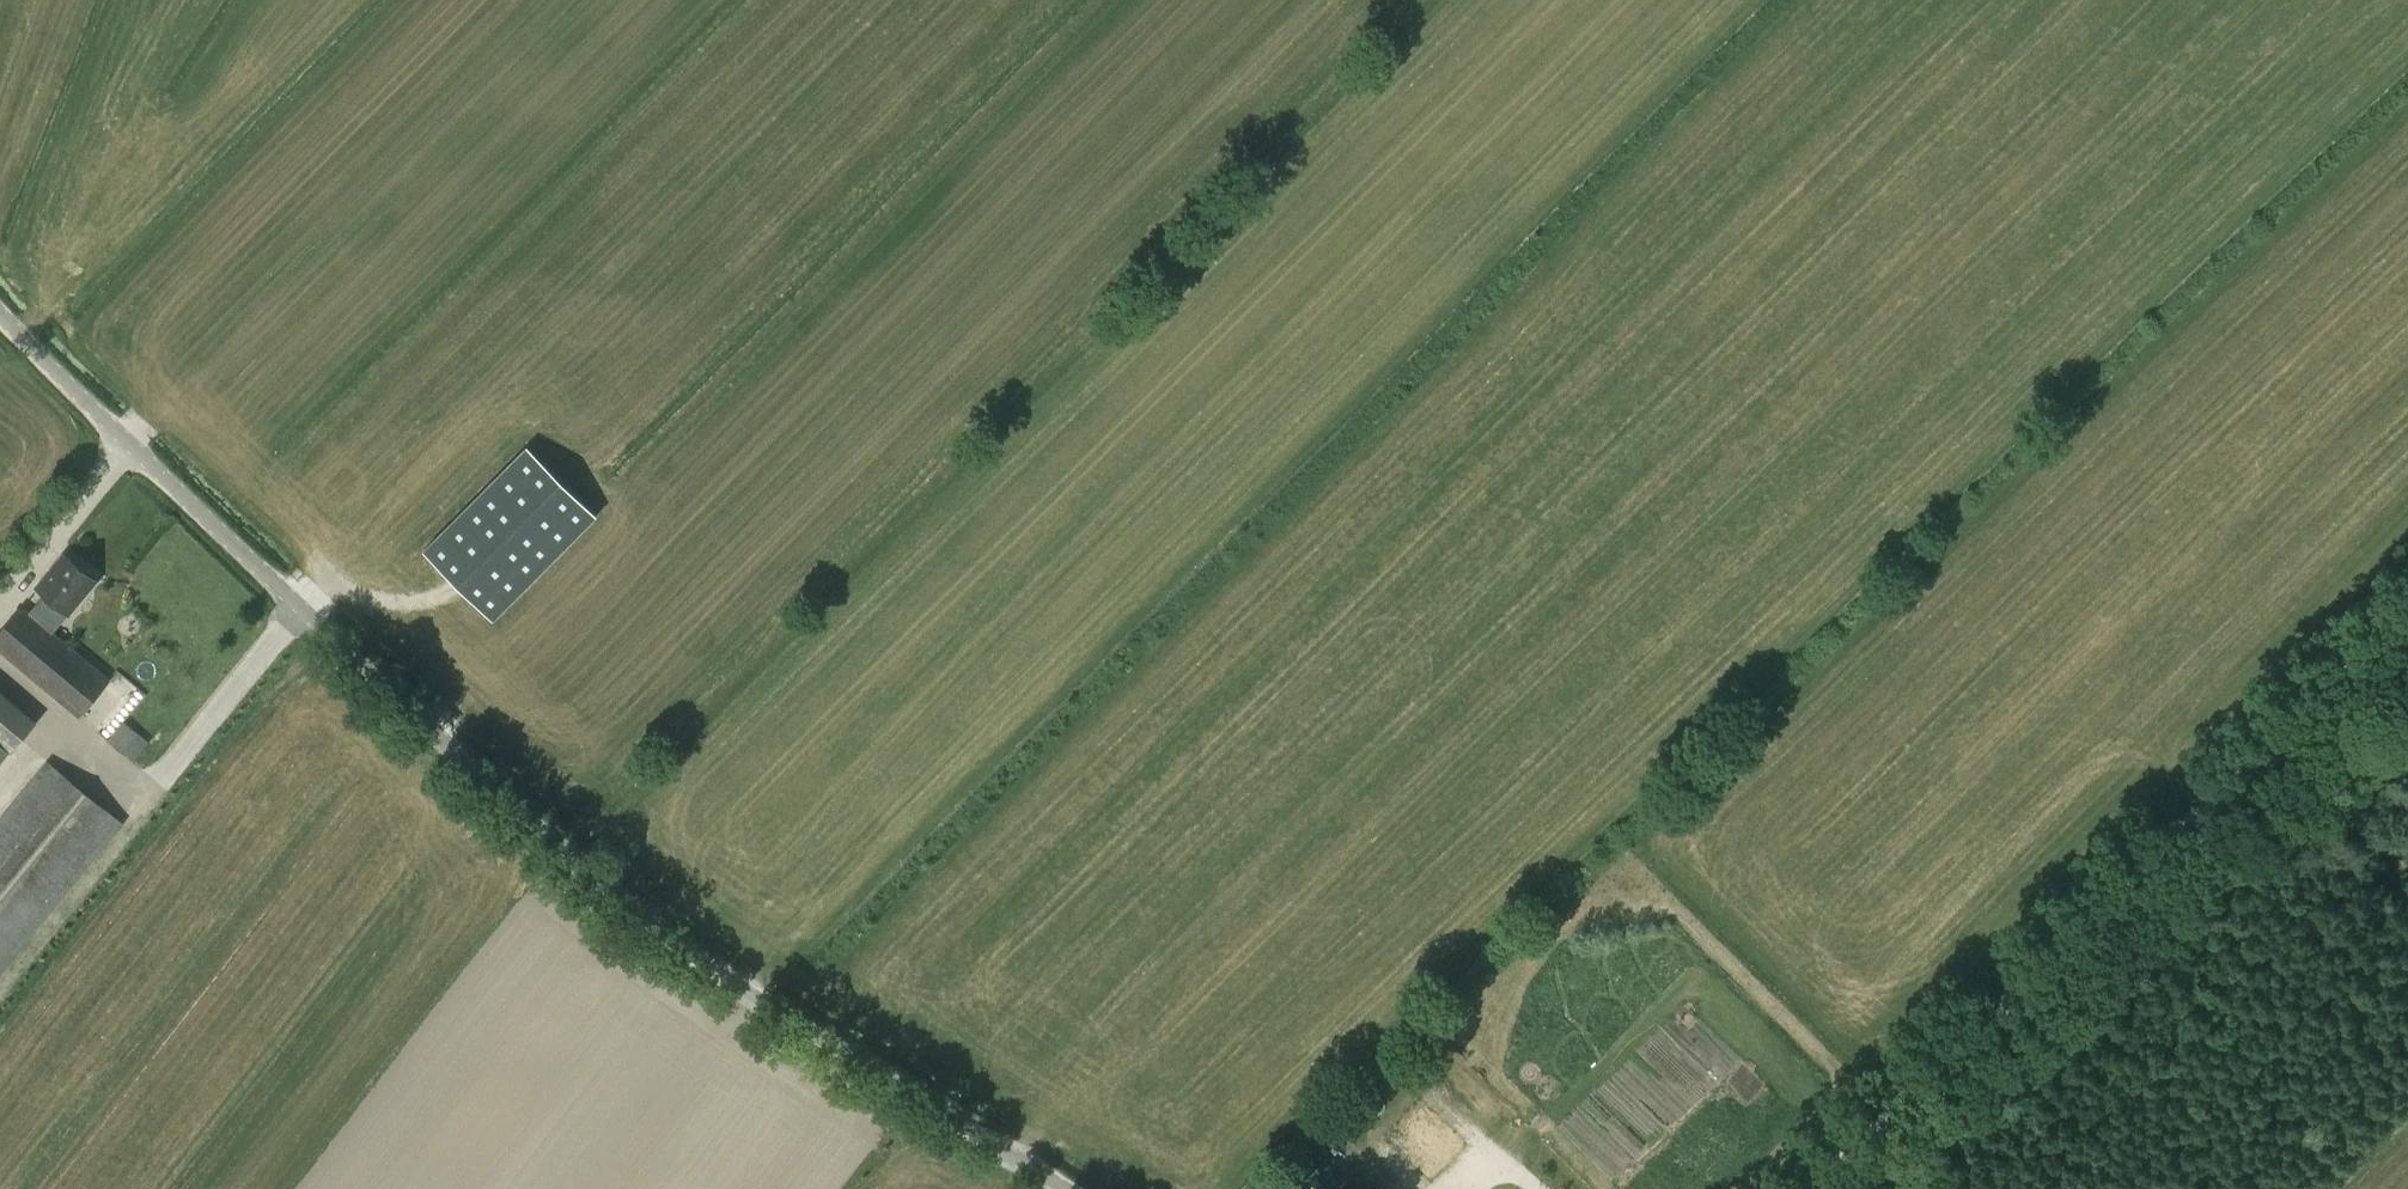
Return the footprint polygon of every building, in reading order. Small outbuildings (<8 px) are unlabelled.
[(526,446),(424,550),(493,619),(596,516),(526,446)] [(110,679),(53,632),(69,613),(96,580),(65,554),(38,587),(46,593),(30,612),(22,606),(0,632),(0,650),(79,716),(110,679)] [(8,698),(0,691),(0,707),(8,698)] [(123,721),(107,740),(120,751),(136,732),(123,721)] [(122,822),(49,762),(0,822),(0,971),(122,822)] [(1505,1103),(1454,1049),(1361,1137),(1411,1188),(1415,1188),(1505,1103)]
